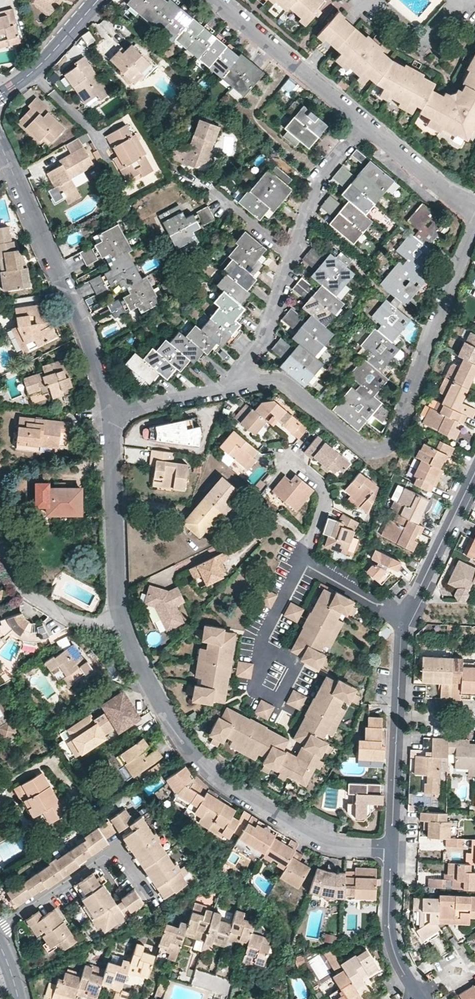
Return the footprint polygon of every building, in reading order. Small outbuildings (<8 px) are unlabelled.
[(36,0),(32,0),(31,2),(47,16),(50,12),(36,0)] [(50,12),(60,1),(58,0),(36,0),(50,12)] [(148,0),(128,0),(125,2),(137,12),(148,0)] [(137,12),(148,21),(167,0),(148,0),(137,12)] [(148,21),(160,31),(181,7),(178,4),(175,2),(177,0),(167,0),(148,21)] [(275,0),(285,9),(288,6),(300,17),(302,14),(309,20),(314,13),(312,12),(317,7),(322,0),(275,0)] [(184,3),(181,7),(160,31),(172,41),(175,38),(192,16),(189,13),(186,11),(189,8),(184,3)] [(18,42),(14,24),(16,23),(13,7),(0,10),(0,13),(1,15),(0,16),(0,46),(18,42)] [(321,10),(317,7),(312,12),(314,13),(317,15),(321,10)] [(337,49),(356,27),(343,17),(345,15),(342,13),(338,9),(334,15),(329,21),(318,32),(325,38),(337,49)] [(195,13),(192,16),(175,38),(186,47),(204,26),(201,23),(198,21),(201,18),(195,13)] [(304,25),(309,20),(302,14),(300,17),(297,19),(304,25)] [(207,22),(204,26),(186,47),(198,57),(215,35),(212,33),(210,31),(213,27),(207,22)] [(356,27),(337,49),(341,51),(347,56),(343,60),(349,65),(359,74),(362,70),(368,75),(376,82),(384,85),(391,89),(388,95),(399,101),(406,104),(409,98),(416,102),(422,105),(419,111),(429,116),(442,124),(441,127),(454,134),(456,133),(467,139),(473,128),(471,127),(474,120),(474,119),(474,57),(472,55),(470,58),(469,61),(473,63),(470,69),(468,68),(462,80),(464,81),(460,89),(458,94),(448,97),(442,94),(431,88),(434,81),(421,74),(421,76),(415,74),(417,69),(414,67),(410,65),(408,70),(402,67),(403,65),(391,58),(381,49),(380,51),(375,47),(379,42),(376,40),(372,37),(369,41),(364,37),(365,35),(356,27)] [(89,30),(81,35),(87,44),(94,38),(89,30)] [(218,32),(215,35),(198,57),(209,67),(227,45),(223,43),(221,40),(224,37),(218,32)] [(325,38),(318,32),(316,35),(323,41),(325,38)] [(367,33),(365,35),(364,37),(369,41),(372,37),(367,33)] [(230,42),(227,45),(209,67),(220,76),(238,55),(235,53),(233,51),(236,47),(230,42)] [(383,46),(379,42),(375,47),(380,51),(381,49),(383,46)] [(118,48),(109,58),(134,83),(143,74),(140,72),(150,62),(130,43),(126,47),(121,52),(118,48)] [(241,51),(238,55),(220,76),(232,86),(253,61),(249,58),(241,51)] [(347,56),(341,51),(334,59),(340,64),(343,60),(347,56)] [(76,65),(64,73),(85,102),(96,94),(100,99),(109,92),(83,55),(78,59),(73,62),(76,65)] [(346,69),(349,65),(343,60),(340,64),(346,69)] [(243,95),(264,71),(257,65),(253,61),(232,86),(243,95)] [(362,82),(368,75),(362,70),(359,74),(356,77),(362,82)] [(289,78),(281,88),(290,94),(298,84),(289,78)] [(341,78),(337,83),(346,90),(349,85),(341,78)] [(386,99),(388,95),(391,89),(384,85),(378,95),(386,99)] [(444,91),(442,94),(448,97),(458,94),(460,89),(457,87),(454,91),(451,92),(448,93),(444,91)] [(17,121),(24,127),(28,124),(41,137),(44,134),(51,141),(64,127),(47,111),(49,109),(36,97),(31,101),(27,105),(30,107),(17,121)] [(411,112),(416,102),(409,98),(406,104),(404,108),(411,112)] [(303,104),(293,115),(324,140),(329,134),(322,129),(324,127),(327,124),(303,104)] [(324,140),(293,115),(284,127),(287,130),(283,135),(295,146),(300,140),(308,147),(311,144),(313,142),(319,147),(324,140)] [(439,131),(441,127),(442,124),(429,116),(425,124),(439,131)] [(176,148),(172,158),(195,167),(209,160),(204,151),(209,140),(213,142),(219,125),(199,118),(190,142),(176,148)] [(28,124),(24,127),(38,140),(41,137),(28,124)] [(114,151),(117,155),(130,178),(140,172),(142,176),(153,169),(144,154),(146,153),(135,133),(131,135),(125,124),(105,135),(114,151)] [(94,164),(78,136),(65,144),(70,152),(58,159),(61,164),(46,172),(49,176),(54,186),(48,190),(54,202),(64,196),(68,203),(81,196),(71,177),(94,164)] [(204,151),(209,160),(214,157),(210,150),(213,142),(209,140),(204,151)] [(394,180),(392,178),(356,148),(351,154),(361,162),(362,160),(366,163),(362,167),(360,170),(385,191),(394,180)] [(130,178),(117,155),(112,157),(126,180),(130,178)] [(267,167),(258,178),(289,204),(294,198),(287,192),(290,190),(292,187),(287,183),(292,178),(275,164),(271,170),(267,167)] [(352,173),(342,165),(337,171),(375,203),(385,191),(360,170),(357,173),(354,177),(350,175),(352,173)] [(337,171),(332,177),(342,185),(344,183),(347,186),(344,190),(341,193),(348,199),(366,214),(375,203),(337,171)] [(258,178),(248,190),(273,211),(275,207),(277,205),(284,210),(289,204),(258,178)] [(247,189),(237,201),(259,219),(264,213),(267,217),(270,214),(273,211),(248,190),(247,189)] [(366,214),(348,199),(345,203),(341,207),(338,204),(340,202),(330,194),(325,200),(363,231),(373,219),(366,214)] [(329,223),(353,243),(363,231),(325,200),(320,205),(330,214),(332,211),(335,215),(331,220),(329,223)] [(419,229),(414,235),(435,252),(440,247),(433,241),(438,234),(447,223),(422,202),(408,220),(419,229)] [(162,222),(169,234),(211,212),(207,205),(196,211),(198,213),(194,215),(192,213),(185,217),(183,212),(178,204),(163,212),(167,219),(162,222)] [(211,212),(169,234),(176,247),(181,245),(184,252),(200,243),(195,235),(192,230),(200,226),(199,224),(203,222),(204,224),(215,218),(211,212)] [(79,251),(83,258),(124,235),(118,222),(97,233),(99,236),(101,239),(93,243),(95,246),(92,248),(91,245),(79,251)] [(17,248),(15,248),(14,244),(14,240),(10,241),(7,225),(0,226),(0,258),(5,257),(6,269),(1,270),(0,270),(3,289),(29,285),(27,266),(23,267),(20,267),(17,248)] [(266,247),(245,229),(235,241),(237,243),(262,263),(266,257),(262,253),(264,250),(266,247)] [(435,252),(414,235),(410,232),(396,249),(407,259),(402,264),(416,276),(421,270),(428,277),(434,270),(426,264),(431,258),(435,252)] [(124,235),(83,258),(86,265),(98,258),(97,257),(100,255),(101,257),(108,253),(110,256),(111,259),(130,249),(132,248),(124,235)] [(262,263),(237,243),(228,254),(232,257),(256,278),(261,272),(257,268),(259,266),(262,263)] [(351,260),(340,251),(336,256),(330,252),(327,255),(324,259),(320,256),(321,254),(312,246),(307,253),(345,284),(355,272),(346,265),(351,260)] [(130,249),(111,259),(107,261),(109,265),(111,268),(103,272),(104,273),(101,276),(99,274),(88,280),(92,287),(134,264),(129,254),(130,249)] [(345,284),(307,253),(302,258),(312,266),(313,264),(317,267),(313,272),(311,275),(321,283),(336,295),(345,284)] [(256,278),(232,257),(222,269),(226,272),(250,292),(255,286),(251,283),(253,281),(256,278)] [(399,261),(379,283),(405,305),(411,298),(428,277),(421,270),(416,276),(402,264),(399,261)] [(134,264),(92,287),(96,293),(107,287),(106,285),(109,283),(111,285),(118,281),(120,285),(121,288),(126,286),(141,277),(134,264)] [(250,292),(226,272),(216,283),(223,289),(245,306),(249,301),(245,298),(248,295),(250,292)] [(141,277),(126,286),(128,289),(129,292),(122,296),(123,298),(120,299),(119,298),(107,304),(111,310),(153,288),(146,275),(141,277)] [(336,295),(321,283),(318,287),(315,290),(311,287),(312,285),(302,277),(297,283),(334,314),(344,302),(336,295)] [(334,314),(297,283),(292,288),(303,297),(305,295),(308,298),(304,303),(302,306),(311,313),(325,325),(334,314)] [(153,288),(111,310),(115,317),(126,311),(125,309),(128,307),(129,309),(137,305),(139,309),(141,312),(160,301),(153,288)] [(245,306),(223,289),(213,301),(218,305),(240,323),(245,317),(240,313),(242,310),(245,306)] [(411,319),(385,298),(372,315),(381,323),(377,329),(400,348),(405,342),(397,336),(407,324),(411,319)] [(44,304),(14,307),(17,325),(7,330),(19,354),(55,336),(48,322),(46,318),(44,304)] [(240,323),(218,305),(209,316),(238,340),(242,334),(236,329),(238,326),(240,323)] [(325,325),(311,313),(307,317),(305,321),(301,318),(302,316),(291,307),(287,313),(324,344),(334,332),(325,325)] [(324,344),(287,313),(282,319),(292,327),(294,326),(298,329),(294,333),(292,336),(299,342),(315,355),(324,344)] [(238,340),(209,316),(200,327),(222,346),(224,343),(226,341),(232,346),(238,340)] [(222,346),(200,327),(195,323),(185,335),(207,353),(209,351),(211,348),(216,352),(222,346)] [(400,348),(377,329),(374,327),(360,345),(371,354),(366,359),(388,377),(393,372),(385,366),(392,357),(400,348)] [(207,353),(185,335),(178,329),(169,341),(193,361),(196,358),(198,356),(202,359),(207,353)] [(456,355),(461,358),(474,364),(474,334),(470,332),(466,342),(463,341),(456,355)] [(315,355),(299,342),(296,346),(293,349),(289,346),(290,344),(281,336),(276,343),(314,374),(324,362),(315,355)] [(193,361),(169,341),(165,338),(156,349),(180,370),(182,367),(185,364),(188,367),(193,361)] [(279,365),(304,386),(314,374),(276,343),(271,349),(281,356),(282,354),(285,358),(282,363),(279,365)] [(180,370),(156,349),(152,346),(142,358),(164,376),(166,378),(169,375),(171,373),(175,376),(180,370)] [(164,376),(142,358),(134,351),(124,362),(132,368),(127,374),(140,385),(144,379),(149,383),(151,380),(153,377),(159,382),(164,376)] [(388,377),(366,359),(363,357),(349,374),(356,380),(351,385),(369,400),(374,395),(382,402),(387,396),(378,389),(384,383),(388,377)] [(443,377),(467,388),(471,379),(468,378),(471,371),(474,372),(474,373),(474,364),(461,358),(458,364),(454,362),(453,362),(451,362),(450,363),(450,364),(448,367),(443,377)] [(22,378),(26,389),(39,385),(41,390),(42,393),(50,391),(52,397),(62,394),(65,401),(74,399),(68,379),(74,377),(72,369),(69,359),(60,362),(59,359),(41,365),(44,374),(42,375),(41,372),(22,378)] [(443,377),(438,387),(437,389),(437,390),(437,391),(437,392),(439,393),(443,394),(439,402),(465,415),(472,418),(474,410),(474,409),(460,402),(457,401),(460,394),(463,395),(467,388),(443,377)] [(39,385),(26,389),(28,394),(41,390),(39,385)] [(351,385),(332,409),(358,430),(363,424),(365,422),(383,437),(392,410),(382,402),(374,395),(369,400),(351,385)] [(260,401),(253,410),(262,417),(267,410),(272,415),(271,416),(276,420),(277,419),(280,421),(283,424),(282,425),(298,439),(307,429),(272,400),(260,401)] [(465,415),(439,402),(436,401),(432,408),(429,407),(424,416),(429,426),(454,438),(459,428),(453,426),(449,424),(452,418),(456,420),(462,422),(465,415)] [(253,410),(245,402),(239,409),(245,414),(239,422),(252,434),(257,429),(265,419),(262,417),(253,410)] [(245,414),(239,409),(232,417),(239,422),(245,414)] [(71,422),(19,416),(16,446),(37,449),(37,445),(58,448),(59,444),(64,445),(66,432),(71,433),(71,428),(71,422)] [(194,416),(149,426),(150,431),(150,433),(149,437),(198,444),(199,429),(194,416)] [(267,421),(272,425),(276,420),(271,416),(267,421)] [(257,451),(233,431),(219,447),(242,467),(252,457),(254,454),(257,451)] [(307,448),(303,452),(312,459),(313,457),(318,461),(322,464),(327,469),(328,468),(331,471),(335,474),(338,470),(342,473),(350,464),(316,437),(307,448)] [(454,448),(439,441),(435,448),(422,442),(419,448),(418,447),(414,456),(420,459),(434,466),(438,468),(442,459),(441,459),(444,453),(447,454),(450,456),(454,448)] [(171,452),(151,449),(150,459),(155,460),(154,466),(154,472),(153,477),(162,478),(160,486),(184,490),(187,465),(169,463),(171,452)] [(255,460),(252,457),(242,467),(246,470),(255,460)] [(434,466),(420,459),(413,474),(416,476),(412,483),(425,489),(428,482),(426,481),(434,466)] [(327,469),(322,464),(320,466),(328,473),(331,471),(328,468),(327,469)] [(434,477),(438,468),(434,466),(426,481),(428,482),(431,483),(434,477)] [(14,468),(1,470),(3,478),(3,480),(16,478),(14,468)] [(359,473),(349,485),(344,490),(350,495),(349,497),(358,504),(359,503),(361,504),(359,507),(367,513),(377,487),(366,477),(364,478),(359,473)] [(285,475),(281,480),(271,491),(295,511),(313,490),(295,474),(290,480),(287,478),(285,475)] [(182,522),(199,536),(205,530),(208,533),(234,503),(230,501),(240,490),(222,476),(188,515),(182,522)] [(162,478),(153,477),(151,485),(160,486),(162,478)] [(84,486),(49,486),(49,483),(38,483),(38,505),(47,505),(47,515),(84,515),(84,504),(84,486)] [(400,511),(398,515),(418,525),(422,517),(420,516),(417,514),(418,511),(422,511),(428,499),(403,487),(396,501),(393,499),(389,506),(400,511)] [(350,495),(344,490),(341,495),(358,509),(359,508),(359,507),(361,504),(359,503),(358,504),(349,497),(350,495)] [(418,525),(398,515),(395,513),(391,520),(388,518),(380,534),(412,549),(416,540),(413,539),(410,538),(413,533),(415,534),(418,536),(422,527),(418,525)] [(325,525),(322,533),(328,535),(324,547),(338,552),(343,549),(346,542),(349,543),(353,531),(358,522),(343,514),(339,522),(328,517),(327,518),(325,525)] [(473,538),(465,554),(474,559),(474,534),(473,538)] [(466,543),(462,553),(465,554),(473,538),(470,536),(466,543)] [(346,554),(349,543),(346,542),(343,549),(338,552),(346,554)] [(373,558),(374,559),(378,560),(377,563),(373,562),(372,562),(371,563),(369,564),(364,570),(381,583),(389,572),(387,571),(384,569),(387,564),(390,566),(396,570),(400,561),(374,548),(372,551),(372,552),(371,553),(371,555),(371,556),(373,558)] [(225,570),(221,562),(228,559),(224,551),(189,568),(194,579),(202,575),(206,584),(223,576),(221,572),(225,570)] [(447,581),(454,585),(459,587),(458,587),(455,594),(459,600),(465,600),(469,593),(467,592),(472,580),(474,582),(474,567),(458,559),(447,581)] [(176,605),(185,601),(178,586),(169,590),(165,592),(163,591),(164,589),(150,584),(144,602),(155,606),(166,630),(183,622),(176,605)] [(265,588),(262,595),(274,601),(277,595),(265,588)] [(307,619),(330,631),(337,618),(341,611),(346,614),(348,611),(351,605),(353,600),(336,591),(334,594),(331,592),(324,588),(307,619)] [(274,601),(262,595),(258,601),(271,607),(274,601)] [(291,602),(288,608),(300,615),(304,609),(291,602)] [(351,605),(348,611),(353,614),(357,607),(351,605)] [(300,615),(288,608),(284,614),(297,621),(300,615)] [(32,622),(27,621),(24,619),(21,616),(19,612),(0,619),(0,646),(4,641),(0,637),(7,631),(7,632),(8,633),(9,633),(9,634),(10,634),(10,635),(11,635),(12,636),(13,637),(14,638),(15,638),(16,639),(18,639),(18,640),(19,640),(18,643),(24,645),(32,647),(32,643),(39,643),(38,641),(45,639),(47,646),(69,634),(65,627),(50,618),(49,619),(48,621),(47,621),(46,622),(45,623),(45,624),(44,624),(43,625),(42,625),(41,626),(40,626),(36,627),(36,622),(32,622)] [(50,618),(46,615),(45,616),(42,620),(38,621),(40,626),(41,626),(42,625),(43,625),(44,624),(45,624),(45,623),(46,622),(47,621),(48,621),(49,619),(50,618)] [(337,618),(330,631),(336,634),(343,621),(337,618)] [(323,644),(330,631),(307,619),(291,649),(297,653),(302,655),(300,658),(318,667),(321,663),(324,656),(325,654),(319,651),(323,644)] [(204,624),(204,629),(202,637),(202,640),(208,640),(206,649),(204,662),(230,667),(234,640),(235,633),(223,631),(224,627),(204,624)] [(202,637),(204,629),(197,628),(195,636),(202,637)] [(8,633),(7,632),(7,631),(0,637),(4,641),(8,637),(12,640),(18,643),(19,640),(18,640),(18,639),(16,639),(15,638),(14,638),(13,637),(12,636),(11,635),(10,635),(10,634),(9,634),(9,633),(8,633)] [(336,634),(330,631),(323,644),(329,647),(336,634)] [(85,661),(73,644),(55,656),(54,654),(44,660),(50,668),(58,663),(66,674),(62,677),(68,687),(74,680),(85,673),(86,673),(94,668),(91,663),(88,659),(85,661)] [(204,662),(206,649),(200,648),(197,661),(204,662)] [(324,656),(321,663),(326,666),(330,659),(324,656)] [(452,667),(452,662),(452,657),(423,656),(422,676),(442,677),(442,683),(441,698),(450,699),(452,667)] [(202,677),(204,662),(197,661),(195,676),(202,677)] [(239,661),(238,668),(252,670),(253,664),(239,661)] [(230,667),(204,662),(202,677),(200,685),(194,684),(194,687),(193,694),(192,699),(212,703),(213,700),(225,702),(227,686),(230,667)] [(66,674),(58,663),(50,668),(49,669),(57,681),(62,677),(66,674)] [(472,663),(472,668),(452,667),(450,699),(460,699),(461,694),(461,690),(474,691),(474,663),(472,663)] [(252,670),(238,668),(237,675),(251,678),(252,670)] [(310,707),(333,719),(340,706),(344,699),(349,702),(350,699),(354,693),(356,688),(339,678),(337,681),(333,679),(327,676),(310,707)] [(294,690),(291,696),(303,704),(307,697),(294,690)] [(134,706),(125,692),(123,694),(114,700),(113,697),(102,705),(120,731),(142,716),(134,706)] [(360,696),(354,693),(350,699),(357,702),(360,696)] [(303,704),(291,696),(287,702),(300,709),(303,704)] [(262,716),(268,703),(262,700),(255,713),(262,716)] [(275,707),(268,703),(262,716),(268,719),(275,707)] [(0,730),(0,731),(0,737),(3,736),(5,739),(8,737),(11,743),(17,739),(13,734),(17,733),(15,729),(20,726),(18,721),(12,724),(6,713),(11,710),(8,704),(3,707),(1,704),(0,704),(0,730)] [(340,706),(333,719),(339,722),(345,709),(340,706)] [(209,734),(213,736),(220,740),(223,741),(226,735),(233,739),(245,746),(258,723),(243,715),(227,707),(221,718),(218,716),(209,734)] [(304,744),(303,746),(308,749),(320,756),(323,751),(327,744),(328,742),(322,738),(326,732),(333,719),(310,707),(299,728),(294,738),(304,744)] [(105,735),(117,727),(107,712),(95,721),(91,716),(73,729),(79,737),(74,741),(82,752),(101,738),(105,735)] [(382,719),(369,718),(369,728),(365,728),(365,741),(358,741),(358,758),(383,759),(384,746),(381,746),(381,742),(382,719)] [(339,722),(333,719),(326,732),(332,735),(339,722)] [(258,723),(245,746),(258,752),(266,757),(263,761),(277,769),(283,756),(286,751),(283,750),(289,739),(278,733),(258,723)] [(79,737),(73,729),(68,732),(74,741),(79,737)] [(220,740),(213,736),(210,741),(217,745),(220,740)] [(448,757),(449,738),(433,737),(432,753),(432,757),(426,756),(416,756),(416,766),(428,767),(428,775),(427,783),(425,783),(424,793),(438,793),(439,770),(448,770),(448,762),(448,757)] [(144,738),(122,753),(128,761),(125,764),(134,776),(162,756),(159,752),(156,748),(152,751),(148,754),(145,750),(149,747),(150,746),(144,738)] [(448,762),(456,762),(455,768),(474,769),(474,744),(469,744),(455,743),(456,739),(449,738),(448,757),(448,762)] [(245,746),(233,739),(229,745),(242,752),(245,746)] [(82,752),(74,741),(69,744),(77,755),(82,752)] [(332,747),(327,744),(323,751),(329,754),(332,747)] [(0,764),(3,769),(9,766),(6,761),(10,759),(8,755),(13,753),(10,747),(5,750),(3,746),(0,748),(0,764)] [(258,752),(245,746),(242,752),(255,758),(258,752)] [(308,749),(303,746),(298,755),(297,757),(302,760),(308,749)] [(280,770),(287,774),(306,784),(315,766),(319,759),(320,756),(308,749),(302,760),(297,757),(294,762),(283,756),(277,769),(280,770)] [(297,757),(286,751),(283,756),(294,762),(297,757)] [(128,761),(122,753),(119,755),(125,764),(128,761)] [(323,761),(319,759),(315,766),(320,768),(323,761)] [(147,772),(150,776),(153,775),(163,768),(159,763),(147,772)] [(188,769),(186,766),(167,779),(174,788),(173,789),(171,792),(172,795),(173,796),(170,800),(184,809),(190,799),(200,782),(195,777),(192,777),(189,779),(189,781),(187,778),(185,775),(187,774),(189,772),(189,770),(188,769)] [(428,775),(428,767),(416,766),(415,774),(428,775)] [(285,779),(287,774),(280,770),(277,775),(285,779)] [(29,797),(22,801),(38,829),(65,813),(42,772),(21,784),(29,797)] [(204,785),(200,782),(190,799),(184,809),(197,817),(196,818),(196,819),(196,820),(196,821),(196,822),(198,824),(206,829),(222,804),(212,798),(204,793),(204,792),(205,791),(206,790),(206,789),(206,788),(204,785)] [(367,784),(348,783),(347,794),(352,794),(352,804),(347,804),(346,814),(350,813),(354,817),(361,817),(365,812),(365,800),(369,801),(368,803),(375,803),(375,794),(367,794),(367,784)] [(19,795),(22,801),(29,797),(21,784),(15,788),(19,795)] [(380,794),(381,784),(367,784),(367,794),(375,794),(380,794)] [(368,816),(368,803),(369,801),(365,800),(365,812),(361,817),(354,817),(350,813),(346,814),(353,821),(362,822),(368,816)] [(229,817),(227,807),(222,804),(206,829),(218,836),(218,835),(219,834),(220,835),(226,839),(229,835),(236,839),(250,817),(241,812),(235,821),(233,820),(229,817)] [(125,809),(111,819),(119,831),(122,829),(126,835),(123,837),(130,847),(153,882),(164,898),(174,890),(175,892),(187,884),(178,871),(180,869),(175,861),(172,863),(157,840),(160,838),(155,831),(152,833),(141,816),(133,821),(125,809)] [(197,817),(184,809),(181,814),(198,824),(196,822),(196,821),(196,820),(196,819),(196,818),(197,817)] [(440,813),(420,812),(420,820),(424,820),(429,820),(428,829),(428,836),(447,837),(449,837),(449,821),(440,821),(440,813)] [(259,830),(254,826),(256,823),(257,821),(250,817),(236,839),(235,841),(261,857),(272,838),(265,833),(263,829),(261,827),(259,830)] [(70,850),(57,859),(56,857),(49,862),(50,864),(21,883),(19,881),(12,885),(13,887),(7,891),(17,905),(25,900),(46,885),(47,888),(63,877),(80,865),(79,863),(90,855),(108,843),(106,840),(114,835),(117,832),(109,820),(98,828),(85,836),(87,839),(70,850)] [(464,838),(449,837),(447,837),(446,846),(463,847),(464,838)] [(280,842),(272,838),(261,857),(259,859),(268,864),(269,861),(275,864),(273,868),(281,872),(292,855),(294,852),(298,846),(290,841),(286,846),(284,844),(280,842)] [(70,850),(66,845),(53,853),(56,857),(57,859),(70,850)] [(471,853),(466,853),(466,863),(471,863),(474,864),(474,854),(471,853)] [(292,855),(281,872),(277,880),(295,891),(306,871),(297,865),(300,860),(292,855)] [(466,863),(448,863),(448,874),(452,874),(457,874),(456,880),(452,880),(452,888),(474,889),(474,871),(470,871),(471,863),(466,863)] [(321,870),(316,868),(308,893),(315,895),(318,896),(324,896),(330,897),(335,898),(343,898),(343,895),(344,873),(332,873),(333,871),(327,870),(327,872),(321,870)] [(353,873),(344,872),(344,873),(343,895),(353,895),(353,898),(374,899),(374,885),(375,879),(375,870),(362,869),(354,868),(353,873)] [(94,874),(75,887),(87,904),(83,906),(98,928),(101,926),(105,932),(120,921),(122,922),(127,919),(126,918),(143,907),(141,905),(144,903),(134,889),(121,898),(123,901),(117,904),(110,893),(104,884),(102,885),(94,874)] [(439,887),(445,887),(445,879),(429,879),(429,887),(439,887)] [(439,899),(438,921),(456,922),(469,923),(470,916),(474,916),(474,896),(439,894),(439,899)] [(433,938),(442,932),(437,925),(438,921),(439,899),(414,898),(413,910),(420,910),(420,927),(416,929),(425,943),(433,938)] [(207,906),(195,902),(192,911),(204,915),(206,909),(207,906)] [(33,914),(26,919),(37,936),(41,933),(49,945),(58,939),(63,947),(76,938),(56,908),(43,917),(39,911),(33,914)] [(191,911),(187,923),(184,935),(197,939),(196,940),(199,941),(204,943),(214,912),(206,909),(204,915),(192,911),(191,911)] [(236,910),(232,924),(227,941),(234,943),(235,942),(236,939),(248,943),(255,923),(247,920),(248,914),(236,910)] [(213,940),(225,945),(227,941),(232,924),(220,920),(222,914),(214,912),(204,943),(211,945),(212,943),(213,940)] [(179,927),(166,922),(159,943),(172,948),(170,953),(168,959),(175,962),(184,935),(187,923),(180,921),(179,927)] [(247,946),(242,962),(250,965),(250,964),(254,965),(263,968),(265,959),(271,944),(269,944),(270,939),(256,934),(259,924),(255,923),(248,943),(247,946)] [(265,929),(263,927),(262,926),(259,924),(256,934),(270,939),(271,935),(266,933),(264,931),(265,929)] [(234,943),(227,941),(225,945),(225,947),(232,950),(234,943)] [(137,943),(130,962),(127,974),(134,976),(135,975),(136,972),(149,976),(155,955),(143,951),(145,946),(137,943)] [(172,948),(159,943),(158,947),(165,949),(167,949),(166,952),(170,953),(172,948)] [(211,945),(204,943),(201,951),(209,953),(211,945)] [(271,944),(265,959),(271,961),(274,959),(278,948),(277,946),(271,944)] [(341,963),(331,948),(322,950),(337,974),(345,969),(341,963)] [(341,963),(345,969),(363,998),(375,998),(363,979),(361,977),(368,972),(369,975),(378,969),(366,950),(356,956),(355,954),(341,963)] [(200,955),(196,968),(208,973),(213,959),(200,955)] [(123,959),(113,956),(111,962),(121,966),(123,959)] [(130,962),(123,959),(121,966),(111,962),(108,962),(105,971),(103,977),(102,982),(114,986),(113,989),(121,992),(121,990),(127,974),(130,962)] [(220,961),(216,975),(229,979),(234,965),(220,961)] [(250,965),(242,962),(239,972),(247,975),(250,965)] [(85,965),(81,978),(75,995),(83,998),(83,997),(84,994),(97,998),(101,984),(102,982),(103,977),(91,973),(93,967),(85,965)] [(105,971),(93,967),(91,973),(103,977),(105,971)] [(191,984),(215,992),(213,998),(216,998),(230,998),(234,987),(236,981),(229,979),(216,975),(208,973),(196,968),(193,977),(191,984)] [(345,969),(337,974),(333,977),(340,987),(343,993),(335,998),(363,998),(345,969)] [(75,995),(81,978),(65,972),(63,979),(58,978),(52,998),(74,998),(75,995)] [(177,980),(191,984),(193,977),(179,973),(177,980)] [(170,977),(169,981),(163,998),(170,998),(174,985),(204,994),(203,998),(213,998),(215,992),(191,984),(177,980),(170,977)] [(163,998),(169,981),(161,978),(155,995),(163,998)] [(49,983),(44,998),(50,998),(55,985),(49,983)] [(459,994),(462,998),(474,998),(474,988),(473,985),(462,992),(459,994)] [(234,987),(230,998),(246,998),(249,992),(234,987)] [(340,987),(329,994),(333,998),(335,998),(343,993),(340,987)] [(121,992),(118,998),(127,998),(129,993),(121,990),(121,992)]
